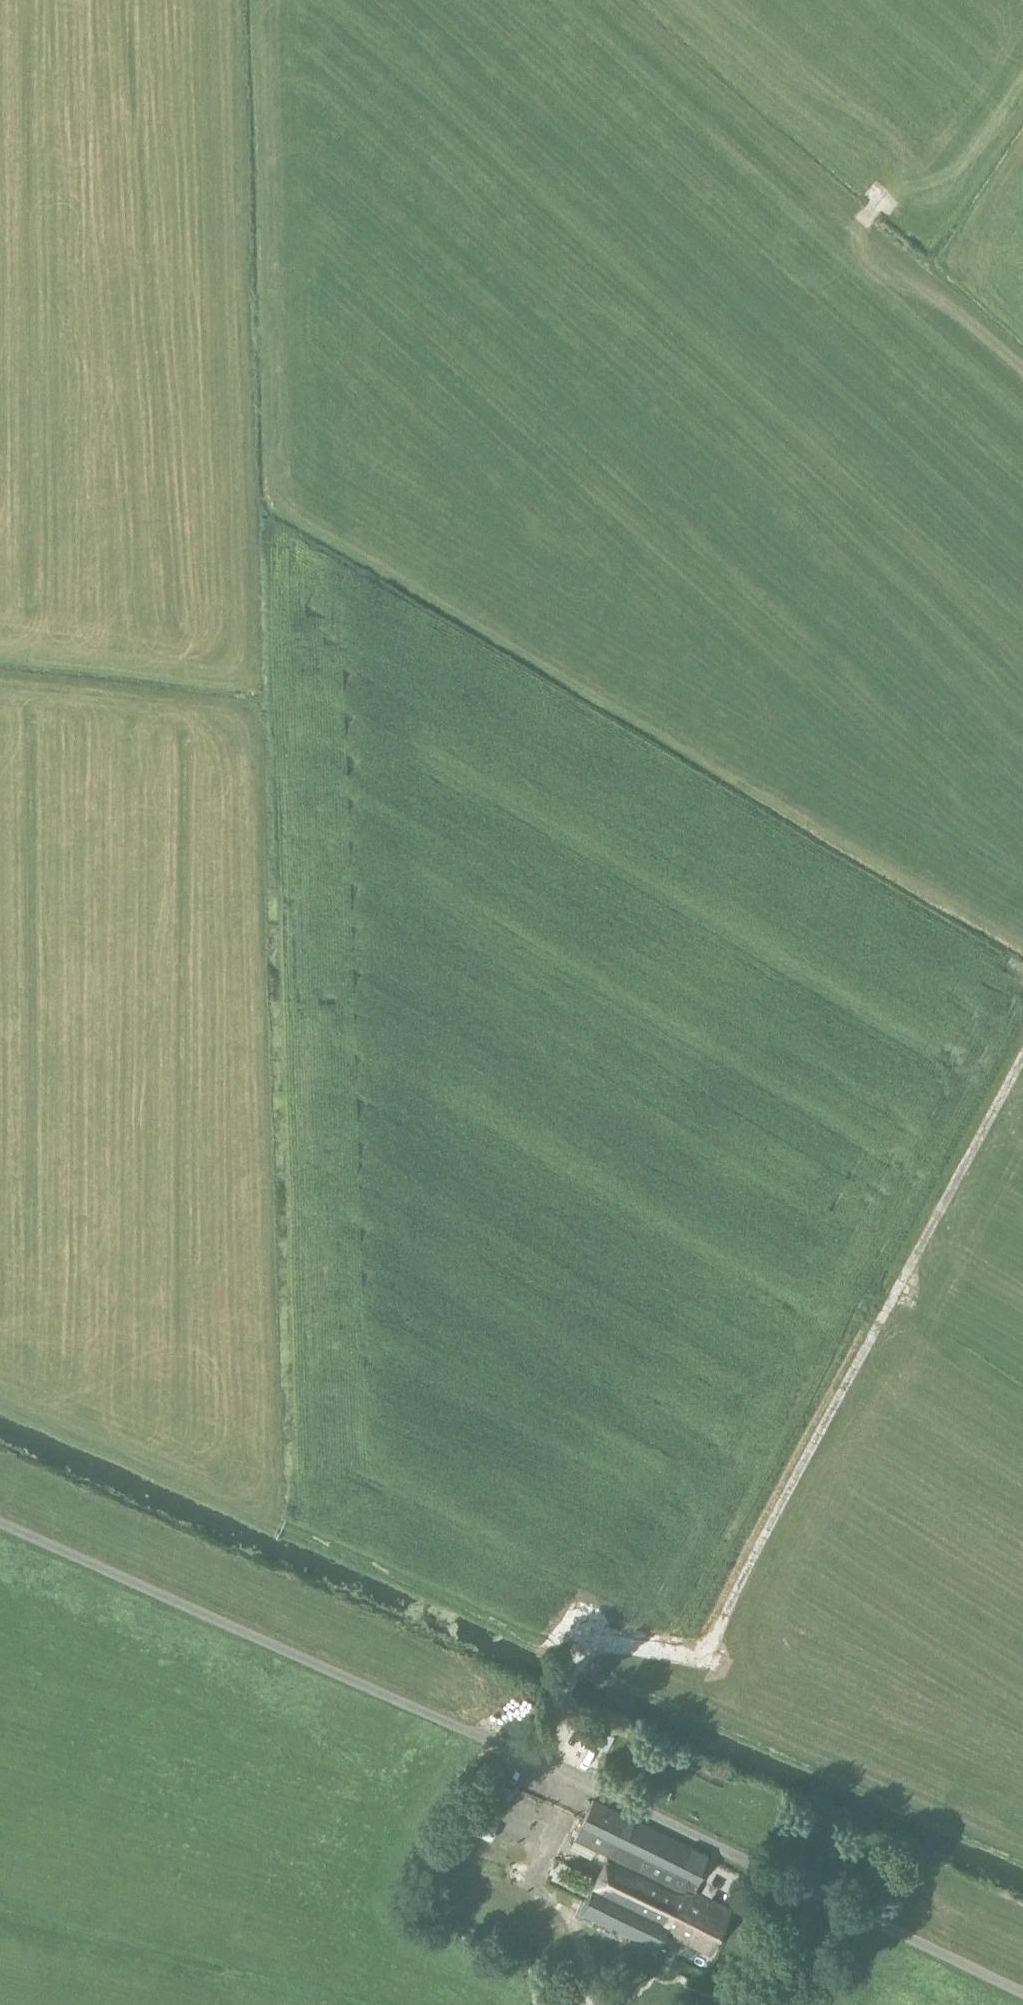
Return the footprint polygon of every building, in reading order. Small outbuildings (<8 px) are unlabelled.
[(594,1721),(585,1735),(602,1746),(611,1732),(594,1721)] [(609,1854),(583,1907),(581,1913),(656,1949),(666,1930),(710,1951),(730,1908),(695,1891),(711,1857),(593,1801),(575,1838),(609,1854)] [(571,1844),(569,1855),(588,1859),(590,1848),(571,1844)] [(555,1878),(575,1887),(581,1874),(562,1864),(555,1878)]
